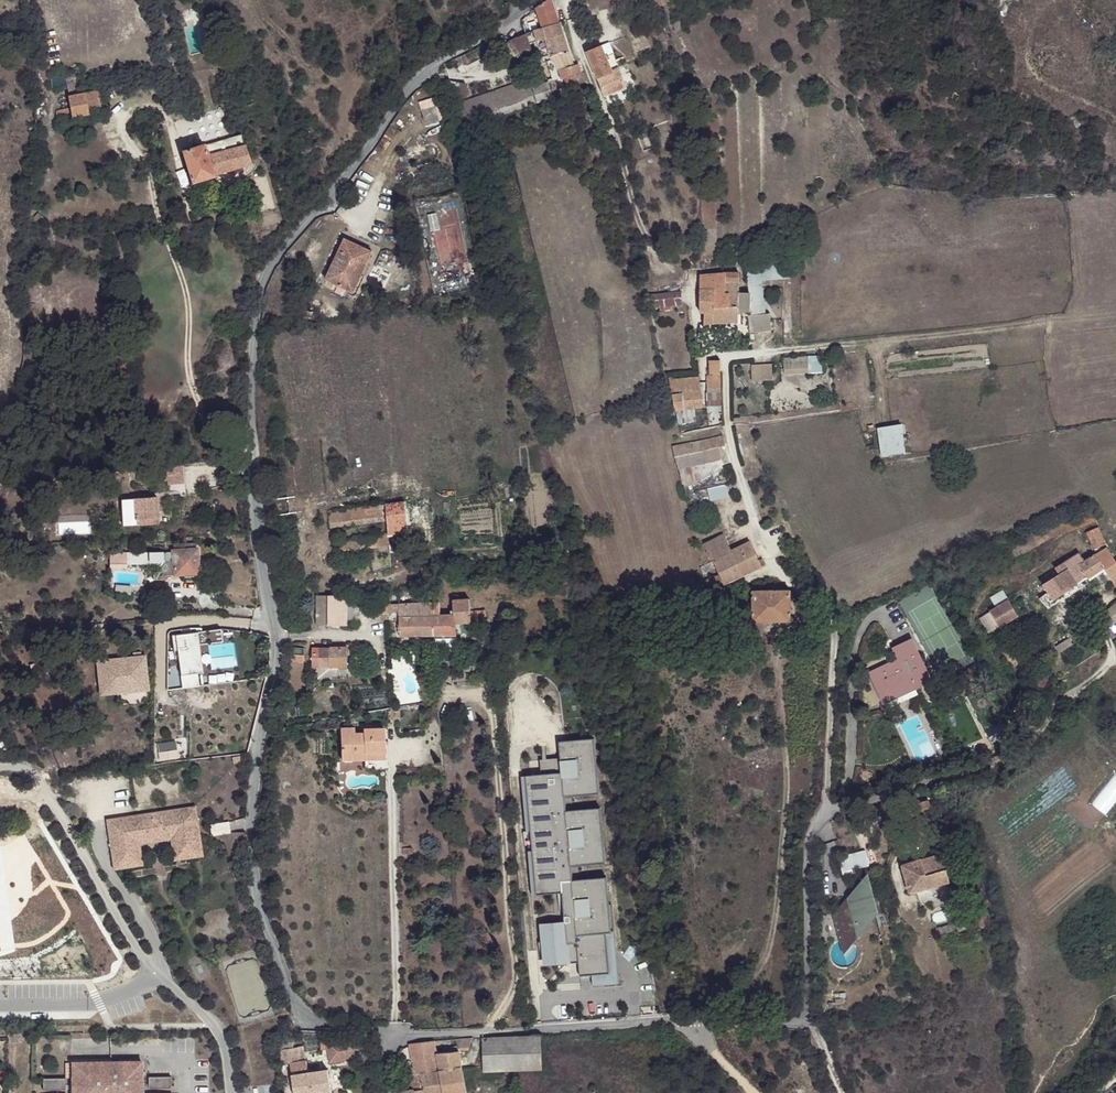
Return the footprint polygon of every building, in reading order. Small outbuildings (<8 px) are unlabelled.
[(536,9),(542,29),(558,24),(550,0),(549,0),(536,9)] [(653,1),(655,9),(668,6),(672,5),(670,0),(660,0),(653,1)] [(668,6),(670,14),(703,5),(701,0),(688,0),(672,5),(668,6)] [(674,31),(681,29),(679,22),(672,23),(674,31)] [(529,34),(525,35),(528,45),(537,42),(541,58),(550,56),(557,73),(558,72),(562,82),(563,81),(584,74),(580,63),(573,65),(566,50),(558,24),(542,29),(529,34)] [(528,45),(525,35),(509,42),(511,47),(518,62),(531,57),(528,45)] [(481,46),(453,60),(456,68),(463,64),(464,66),(485,55),(481,46)] [(518,62),(511,47),(506,50),(510,60),(507,61),(510,69),(519,65),(518,62)] [(604,97),(626,89),(613,56),(606,59),(601,47),(586,53),(604,97)] [(563,81),(566,90),(584,84),(587,88),(589,87),(584,74),(563,81)] [(58,122),(90,115),(88,109),(101,107),(97,93),(76,96),(73,79),(67,80),(66,76),(50,79),(52,89),(66,88),(68,98),(70,109),(55,112),(58,122)] [(531,80),(456,106),(464,130),(535,105),(550,100),(545,85),(534,89),(531,80)] [(465,84),(448,83),(455,103),(470,98),(465,84)] [(426,124),(441,120),(437,106),(422,109),(426,124)] [(229,145),(241,141),(238,134),(227,138),(229,145)] [(207,157),(204,146),(203,145),(182,153),(192,184),(213,177),(213,175),(207,157)] [(212,155),(207,157),(213,175),(251,164),(245,146),(241,147),(234,149),(212,155)] [(354,296),(374,254),(344,239),(324,281),(354,296)] [(42,260),(41,253),(29,254),(30,261),(42,260)] [(739,294),(738,284),(725,286),(725,275),(699,276),(699,314),(703,314),(703,325),(739,323),(739,314),(752,314),(751,303),(760,303),(764,303),(761,265),(749,266),(751,294),(739,294)] [(725,286),(738,284),(738,274),(725,275),(725,286)] [(681,304),(680,293),(650,296),(651,307),(681,304)] [(761,314),(760,303),(751,303),(752,314),(752,315),(761,314)] [(762,322),(761,314),(752,315),(745,316),(746,331),(753,330),(754,332),(777,330),(776,321),(762,322)] [(750,344),(757,343),(755,335),(748,336),(750,344)] [(807,357),(782,358),(784,375),(808,373),(807,357)] [(709,378),(719,378),(718,362),(708,362),(709,378)] [(768,379),(767,370),(751,371),(752,379),(768,379)] [(669,382),(671,392),(699,388),(698,378),(669,382)] [(720,390),(719,378),(709,378),(706,378),(706,391),(720,390)] [(721,407),(720,390),(706,391),(708,408),(721,407)] [(680,395),(672,396),(673,406),(682,405),(682,410),(693,408),(702,407),(700,392),(680,394),(680,395)] [(682,405),(673,406),(677,425),(696,423),(693,408),(682,410),(682,405)] [(900,425),(886,427),(890,454),(904,452),(900,425)] [(890,454),(886,427),(876,428),(880,455),(890,454)] [(720,437),(682,446),(672,448),(674,458),(717,449),(723,448),(720,437)] [(717,449),(674,458),(677,470),(694,466),(720,461),(717,449)] [(694,466),(677,470),(680,487),(698,483),(694,466)] [(115,468),(102,469),(102,480),(107,480),(107,482),(116,481),(115,476),(115,468)] [(154,470),(135,472),(136,482),(155,480),(154,470)] [(707,490),(709,499),(728,496),(727,487),(707,490)] [(123,523),(126,523),(157,521),(156,495),(125,498),(125,504),(121,504),(123,523)] [(398,518),(397,507),(327,515),(328,526),(398,518)] [(1093,551),(1105,545),(1097,528),(1085,533),(1093,551)] [(725,536),(706,545),(714,562),(733,553),(725,536)] [(172,543),(174,574),(182,573),(188,573),(189,577),(199,576),(202,575),(201,566),(198,567),(197,548),(194,547),(194,541),(172,543)] [(706,582),(710,593),(761,569),(758,562),(750,545),(733,553),(714,562),(720,577),(706,582)] [(148,565),(148,553),(125,552),(125,550),(120,549),(120,560),(125,560),(125,565),(148,565)] [(1114,563),(1113,561),(1105,550),(1095,556),(1094,555),(1083,562),(1078,554),(1064,565),(1056,570),(1060,576),(1046,585),(1051,593),(1040,599),(1046,608),(1057,601),(1056,599),(1062,595),(1103,570),(1108,576),(1115,589),(1115,566),(1114,563)] [(1011,584),(1008,579),(1001,582),(1004,588),(1011,584)] [(777,592),(767,593),(754,593),(754,623),(791,623),(790,592),(777,592)] [(996,606),(997,609),(989,613),(990,614),(981,619),(989,633),(1018,617),(1009,600),(1004,592),(992,599),(996,606)] [(318,598),(319,627),(331,626),(330,598),(318,598)] [(360,626),(360,598),(330,598),(331,626),(360,626)] [(440,604),(435,605),(381,606),(381,603),(377,604),(378,606),(367,606),(367,616),(387,615),(399,612),(399,637),(458,637),(458,625),(486,624),(485,618),(485,613),(471,613),(469,601),(453,602),(453,603),(454,616),(440,616),(440,604)] [(442,604),(440,604),(440,616),(454,616),(453,603),(450,604),(450,601),(442,601),(442,604)] [(1106,613),(1114,626),(1115,625),(1115,606),(1106,613)] [(222,626),(171,633),(174,649),(178,648),(184,687),(200,684),(199,672),(204,671),(200,642),(224,639),(222,626)] [(1073,646),(1069,640),(1057,648),(1060,653),(1073,646)] [(869,674),(880,700),(912,685),(914,690),(916,689),(928,684),(911,643),(893,650),(898,661),(869,674)] [(312,649),(312,668),(348,667),(347,648),(312,649)] [(143,657),(114,660),(118,691),(147,687),(143,657)] [(912,685),(880,700),(884,709),(918,694),(916,689),(914,690),(912,685)] [(1004,731),(1001,723),(984,732),(988,739),(1004,731)] [(388,762),(387,729),(365,730),(365,734),(357,734),(357,729),(343,729),(344,764),(388,762)] [(164,758),(180,755),(180,748),(178,739),(161,742),(164,758)] [(596,742),(560,744),(561,761),(562,775),(542,776),(527,777),(529,832),(535,832),(536,851),(530,851),(532,896),(558,894),(558,892),(565,892),(566,924),(542,925),(544,957),(578,956),(580,1007),(592,1006),(592,1003),(603,1003),(600,946),(606,946),(605,935),(603,879),(568,880),(567,867),(602,866),(599,810),(564,812),(563,799),(598,798),(596,742)] [(180,748),(180,755),(181,758),(190,757),(189,748),(180,748)] [(243,750),(236,752),(238,759),(245,757),(243,750)] [(542,762),(542,776),(562,775),(561,761),(542,762)] [(927,803),(915,807),(917,813),(929,809),(927,803)] [(130,821),(104,825),(112,875),(128,872),(130,854),(130,850),(138,849),(141,870),(172,866),(169,844),(201,839),(196,804),(129,815),(130,821)] [(130,821),(129,815),(103,819),(104,825),(130,821)] [(209,823),(211,834),(230,831),(227,820),(209,823)] [(201,839),(169,844),(172,866),(205,860),(201,839)] [(130,854),(128,872),(141,870),(138,849),(130,850),(130,854)] [(838,857),(842,872),(868,865),(864,850),(838,857)] [(942,856),(903,868),(912,895),(951,882),(950,879),(953,878),(952,876),(949,877),(942,856)] [(849,897),(852,906),(849,907),(848,906),(847,905),(846,905),(844,904),(843,905),(842,905),(841,907),(841,908),(841,909),(841,910),(842,911),(843,912),(844,912),(845,913),(846,912),(847,916),(840,918),(845,935),(860,931),(871,916),(878,914),(876,906),(873,896),(869,885),(866,886),(865,883),(857,894),(849,897)] [(849,897),(842,905),(843,905),(844,904),(846,905),(847,905),(848,906),(849,907),(852,906),(849,897)] [(841,908),(841,907),(835,916),(836,919),(840,918),(847,916),(846,912),(845,913),(844,912),(843,912),(842,911),(841,910),(841,909),(841,908)] [(860,931),(845,935),(851,952),(878,914),(871,916),(860,931)] [(992,925),(989,914),(978,917),(981,928),(992,925)] [(608,935),(605,935),(606,946),(600,946),(603,1003),(592,1003),(592,1006),(592,1015),(612,1014),(608,935)] [(295,1048),(293,1037),(284,1041),(287,1060),(291,1065),(306,1062),(304,1047),(299,1048),(299,1047),(295,1048)] [(485,1037),(486,1066),(541,1065),(541,1044),(543,1044),(544,1037),(485,1037)] [(472,1038),(457,1039),(460,1049),(469,1049),(472,1038)] [(393,1092),(467,1092),(459,1052),(457,1052),(457,1048),(452,1048),(450,1039),(434,1041),(409,1044),(413,1067),(408,1068),(413,1088),(393,1092)] [(287,1060),(284,1041),(276,1045),(279,1061),(287,1060)] [(357,1059),(354,1045),(338,1048),(340,1062),(357,1059)] [(307,1062),(306,1062),(291,1065),(293,1076),(309,1073),(307,1062)] [(73,1063),(73,1092),(142,1092),(142,1063),(73,1063)] [(309,1073),(293,1076),(295,1092),(332,1092),(328,1070),(309,1073)] [(172,1078),(149,1078),(149,1090),(172,1090),(172,1078)] [(66,1079),(43,1080),(43,1091),(66,1091),(66,1079)]
